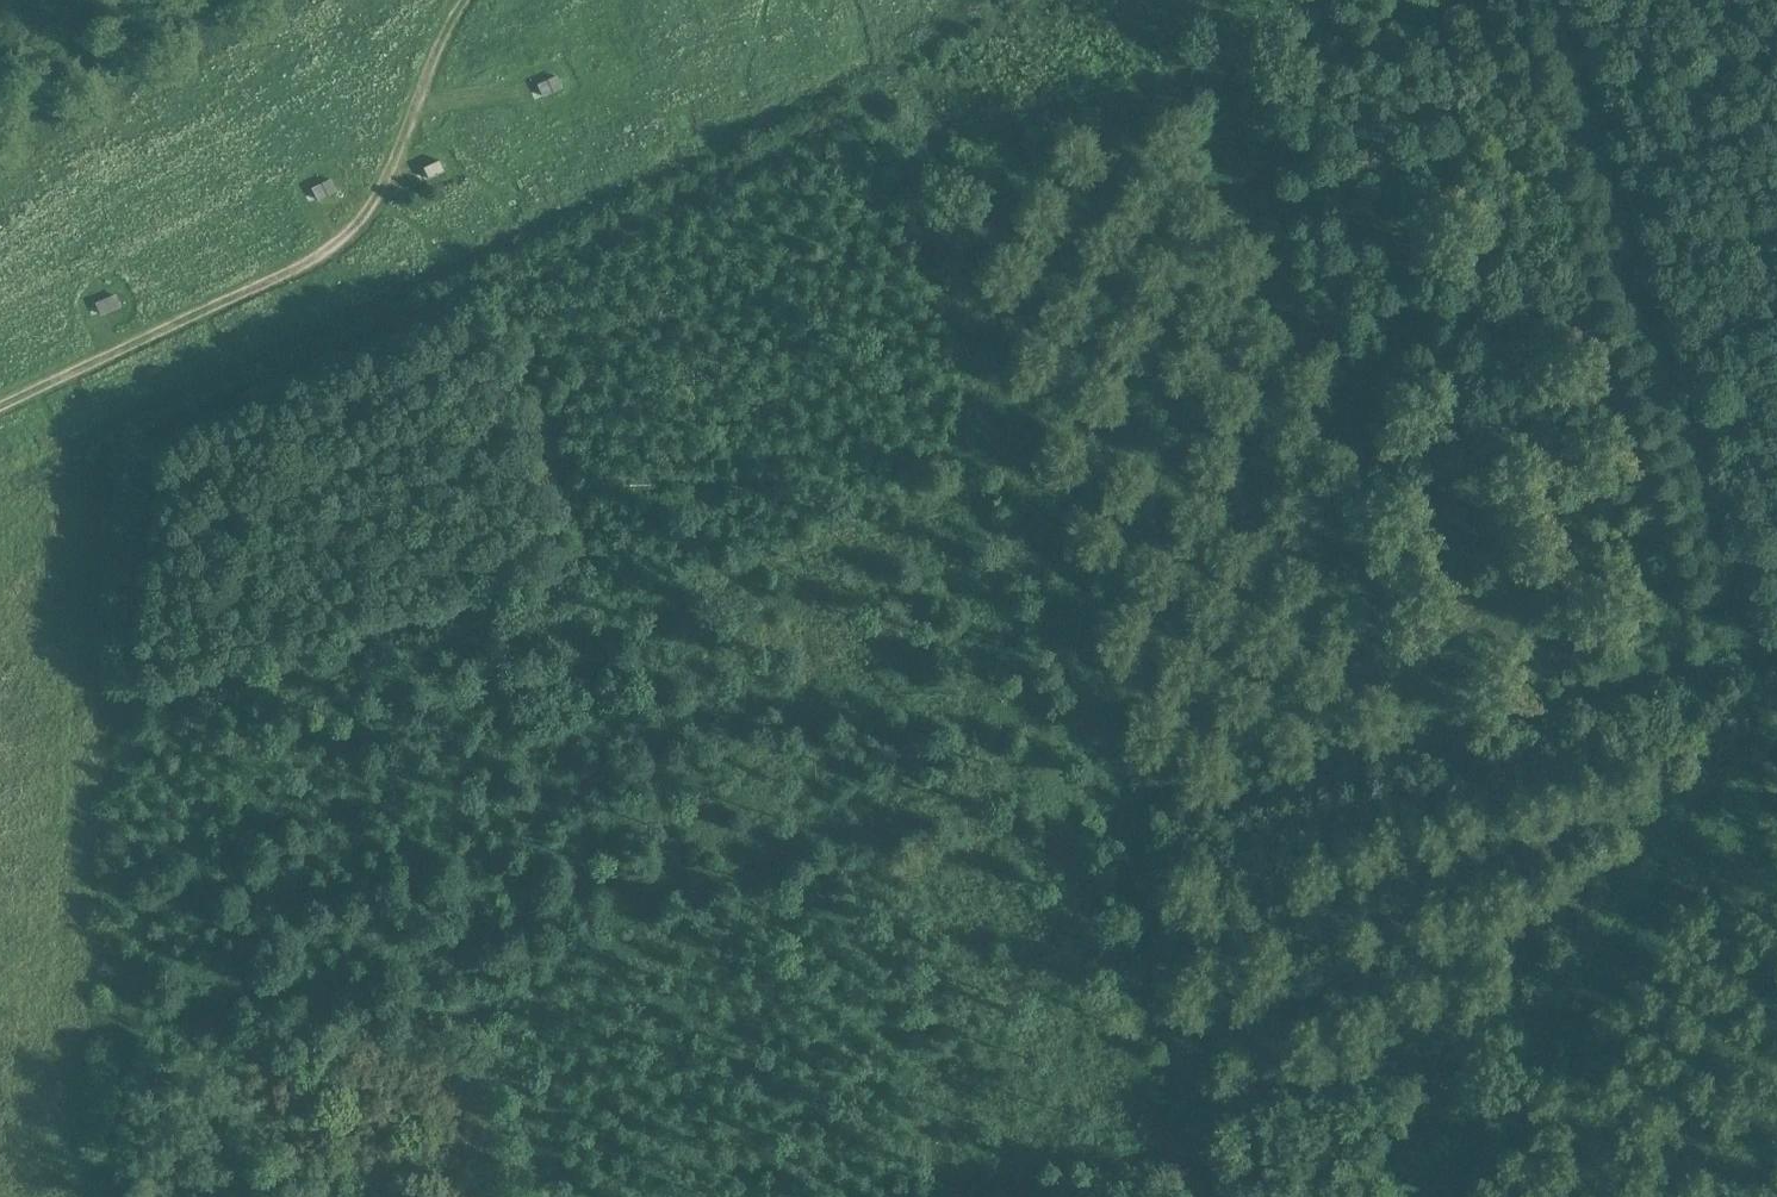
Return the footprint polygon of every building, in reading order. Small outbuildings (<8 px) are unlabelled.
[(543,97),(546,95),(562,88),(556,77),(538,85),(543,97)] [(428,179),(444,171),(439,160),(423,168),(428,179)] [(331,180),(312,189),(318,200),(336,191),(331,180)] [(98,307),(101,315),(119,307),(114,295),(96,303),(98,307)]
